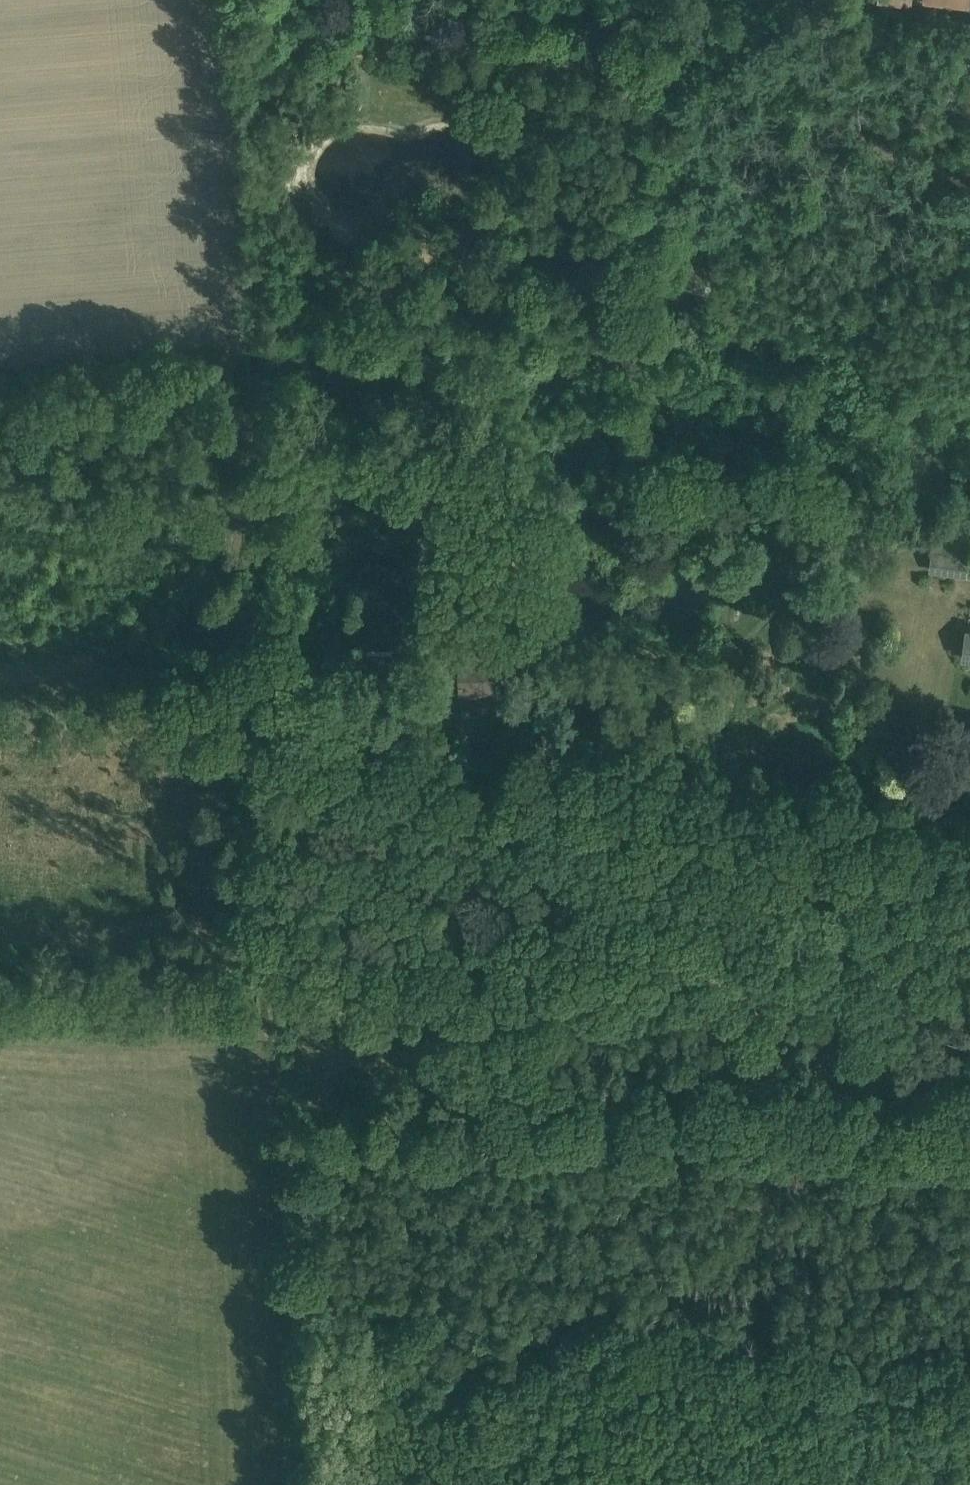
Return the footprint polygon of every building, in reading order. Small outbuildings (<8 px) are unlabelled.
[(969,565),(969,555),(935,550),(933,568),(969,573),(969,565)] [(502,698),(500,660),(460,663),(462,700),(502,698)] [(491,726),(491,710),(463,710),(463,725),(491,726)]
